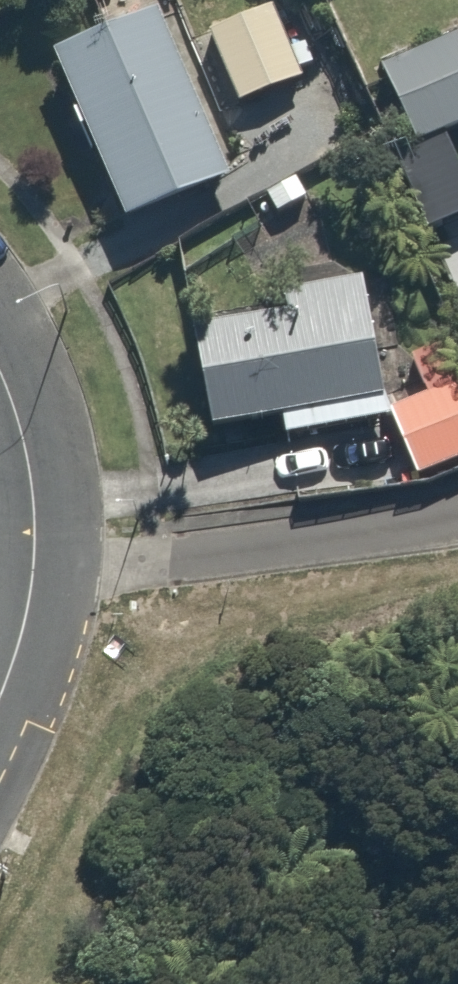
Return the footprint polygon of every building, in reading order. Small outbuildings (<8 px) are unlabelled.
[(197,30),(231,105),(302,73),(269,0),(265,0),(197,30)] [(157,11),(45,60),(118,226),(230,177),(157,11)] [(380,62),(412,141),(457,123),(457,31),(380,62)] [(184,327),(204,430),(274,416),(278,438),(389,417),(360,267),(282,282),(287,307),(184,327)] [(403,363),(421,404),(385,420),(410,477),(457,456),(457,391),(439,347),(403,363)]
